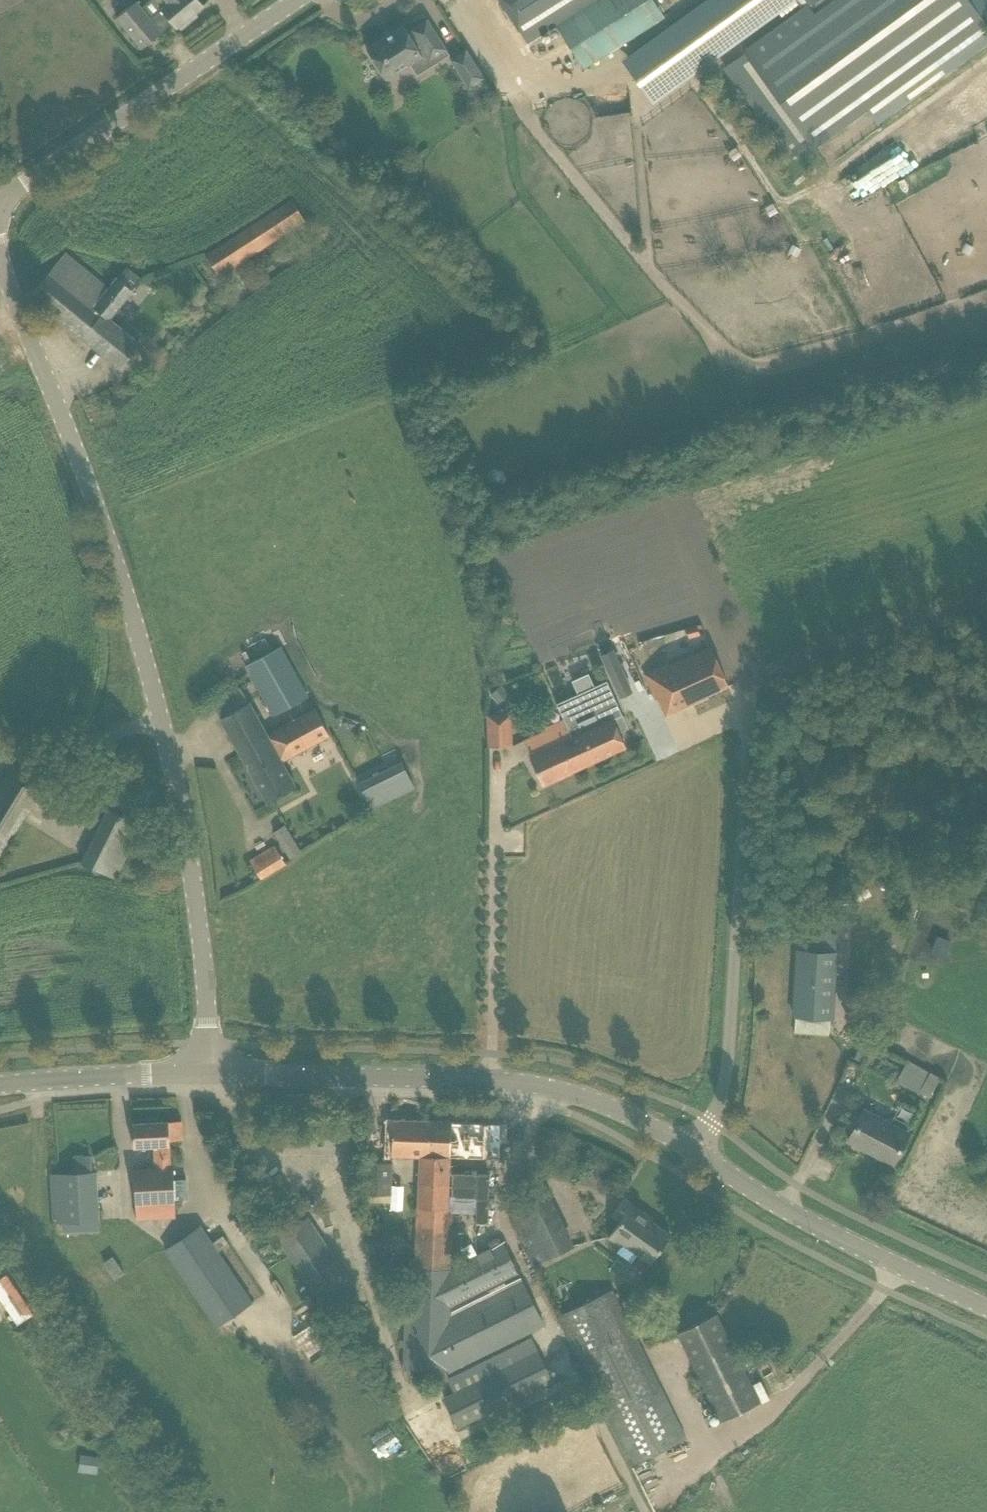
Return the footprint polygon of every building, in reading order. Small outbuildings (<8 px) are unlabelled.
[(136,0),(116,17),(142,48),(172,23),(176,27),(204,4),(200,0),(150,0),(142,7),(136,0)] [(529,45),(557,27),(599,0),(500,0),(529,45)] [(557,27),(583,68),(641,31),(632,18),(656,3),(654,0),(599,0),(557,27)] [(622,60),(653,102),(793,0),(704,0),(622,60)] [(803,11),(748,51),(819,148),(895,93),(986,27),(986,26),(986,25),(969,0),(795,0),(803,11)] [(446,48),(427,19),(411,29),(412,31),(408,34),(403,25),(366,48),(386,79),(411,62),(408,57),(414,53),(415,54),(419,52),(418,51),(423,47),(430,59),(446,48)] [(484,78),(466,49),(451,59),(469,88),(484,78)] [(735,146),(728,151),(734,158),(740,153),(735,146)] [(204,261),(215,279),(302,225),(291,207),(204,261)] [(30,295),(120,367),(141,341),(113,318),(143,281),(125,267),(108,287),(65,252),(30,295)] [(668,663),(644,673),(656,698),(657,698),(665,716),(679,710),(708,696),(707,695),(728,685),(711,646),(669,665),(668,663)] [(264,655),(246,665),(273,715),(307,697),(280,647),(264,655)] [(545,730),(523,740),(530,755),(529,755),(534,766),(542,784),(626,746),(613,718),(622,714),(607,680),(556,703),(563,718),(544,727),(545,730)] [(500,686),(491,694),(498,702),(507,694),(500,686)] [(295,786),(281,761),(328,736),(314,710),(280,728),(267,735),(249,702),(220,717),(266,802),(295,786)] [(486,713),(488,745),(512,744),(510,712),(486,713)] [(358,774),(369,804),(415,788),(404,757),(358,774)] [(45,781),(14,762),(3,779),(0,784),(0,854),(45,781)] [(81,861),(115,878),(142,824),(108,807),(81,861)] [(250,860),(260,877),(285,862),(274,845),(250,860)] [(798,949),(793,1015),(813,1016),(831,1018),(836,952),(798,949)] [(885,1050),(875,1068),(932,1100),(944,1079),(887,1047),(885,1050)] [(852,1132),(848,1140),(892,1163),(907,1134),(863,1112),(860,1117),(851,1113),(844,1127),(852,1132)] [(403,1309),(402,1371),(444,1373),(542,1324),(520,1281),(516,1273),(501,1240),(448,1265),(449,1225),(456,1225),(456,1210),(447,1210),(449,1155),(451,1155),(452,1120),(392,1119),(391,1156),(417,1157),(414,1258),(408,1258),(407,1268),(406,1268),(404,1294),(398,1294),(397,1309),(403,1309)] [(181,1120),(132,1123),(133,1147),(154,1146),(155,1168),(133,1169),(134,1189),(135,1217),(175,1215),(174,1199),(185,1198),(184,1178),(173,1179),(173,1167),(170,1167),(169,1139),(182,1139),(181,1120)] [(451,1155),(451,1157),(500,1159),(501,1122),(500,1122),(452,1120),(451,1155)] [(360,1194),(388,1195),(389,1163),(361,1162),(360,1194)] [(63,1220),(64,1231),(101,1230),(99,1169),(51,1171),(53,1220),(63,1220)] [(510,1217),(534,1265),(573,1245),(549,1197),(510,1217)] [(609,1238),(620,1246),(616,1252),(631,1262),(636,1254),(649,1263),(670,1234),(643,1214),(645,1212),(623,1197),(610,1215),(620,1222),(609,1238)] [(276,1238),(325,1311),(356,1291),(307,1218),(276,1238)] [(164,1250),(215,1328),(252,1303),(200,1225),(164,1250)] [(557,1316),(633,1465),(688,1438),(612,1288),(557,1316)] [(675,1333),(717,1423),(742,1410),(759,1401),(716,1314),(675,1333)] [(443,1399),(458,1429),(552,1382),(531,1338),(446,1379),(452,1394),(443,1399)]
